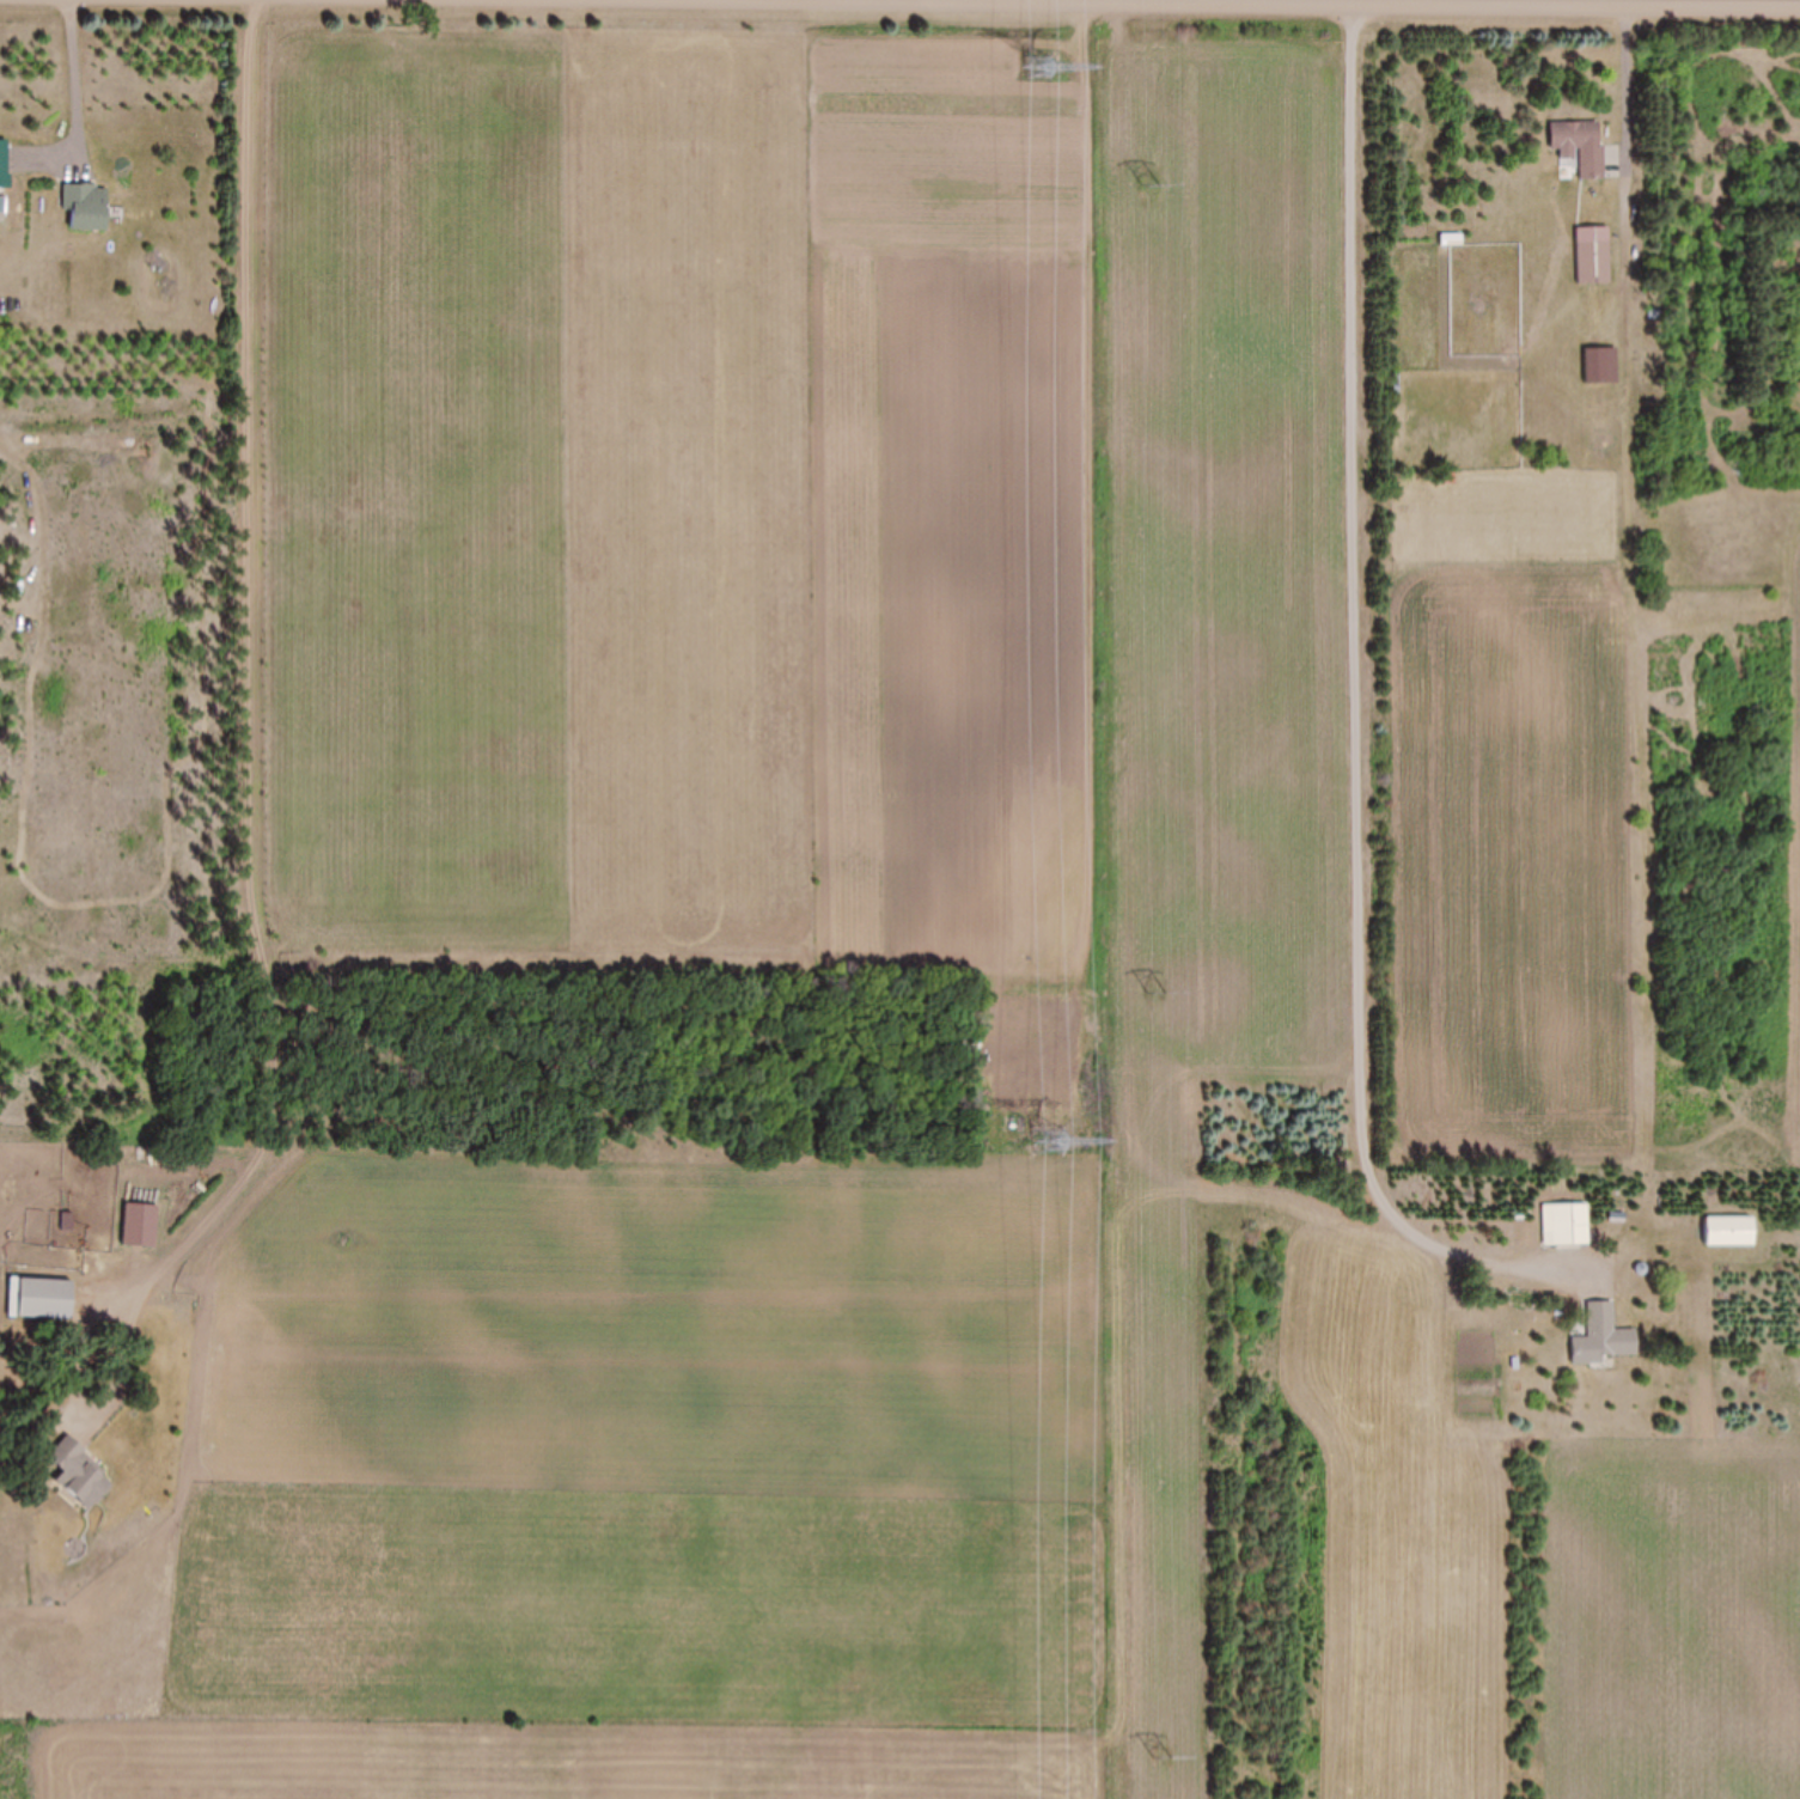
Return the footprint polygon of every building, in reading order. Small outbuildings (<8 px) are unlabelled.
[(1578,180),(1603,179),(1602,122),(1550,123),(1550,148),(1560,148),(1560,159),(1577,159),(1578,180)] [(108,231),(108,185),(63,185),(63,214),(72,214),(72,231),(108,231)] [(1609,227),(1576,227),(1576,284),(1609,284),(1609,227)] [(1588,1207),(1550,1207),(1550,1246),(1588,1246),(1588,1207)] [(8,1317),(69,1320),(71,1281),(15,1278),(15,1294),(9,1294),(8,1317)] [(1613,1302),(1587,1303),(1588,1357),(1637,1357),(1637,1330),(1614,1330),(1613,1302)] [(54,1482),(88,1511),(113,1481),(63,1439),(46,1459),(62,1472),(54,1482)]
